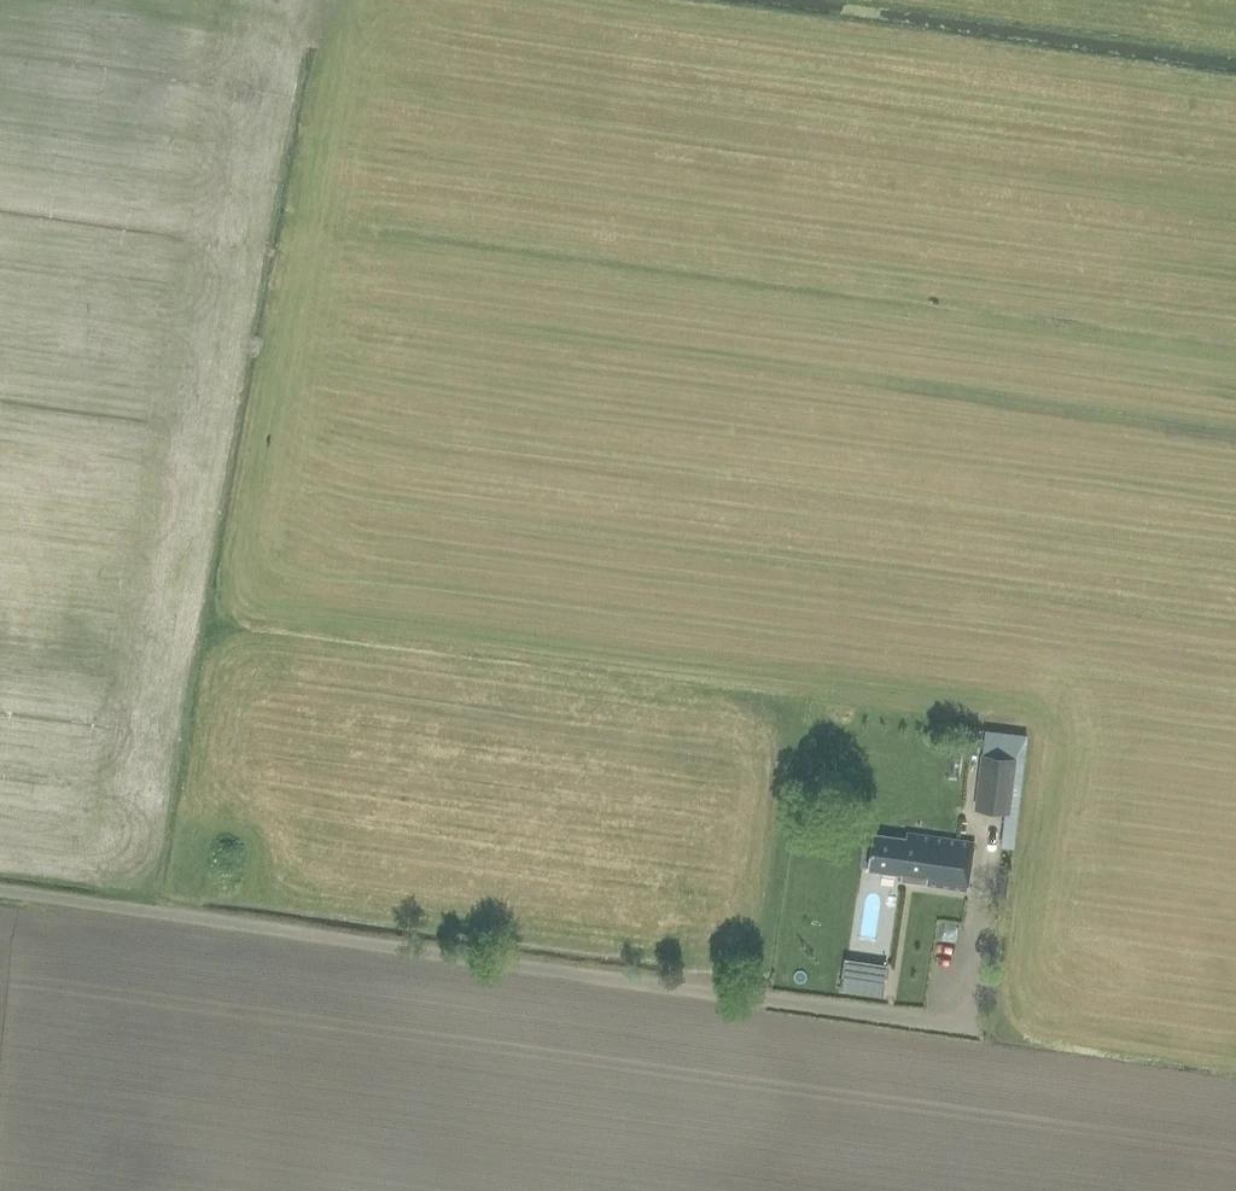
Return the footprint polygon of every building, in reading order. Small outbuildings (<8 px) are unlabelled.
[(976,809),(1011,814),(1017,758),(983,754),(976,809)] [(874,834),(869,869),(902,874),(901,881),(968,891),(975,842),(908,833),(907,839),(874,834)] [(845,961),(843,975),(858,977),(860,963),(845,961)]
